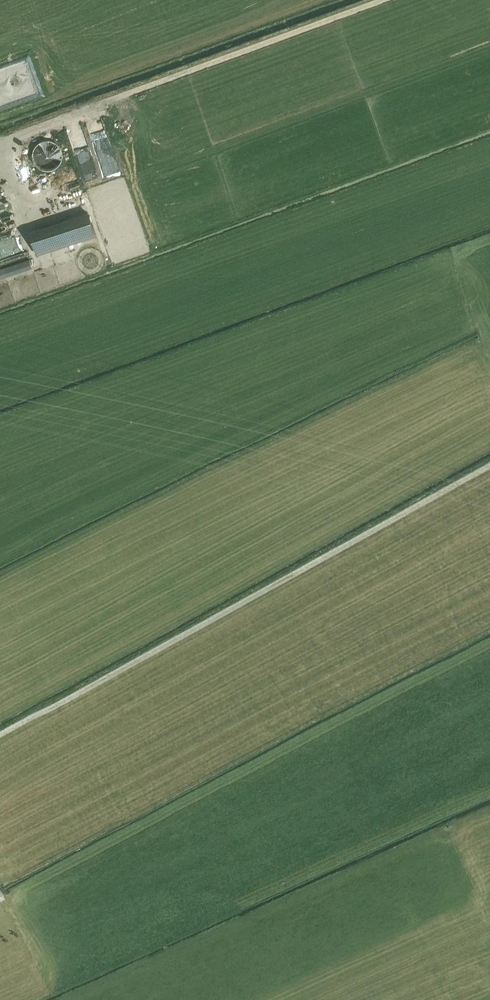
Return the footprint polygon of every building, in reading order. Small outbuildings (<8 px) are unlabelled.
[(84,120),(102,178),(119,173),(101,115),(84,120)] [(32,154),(32,155),(32,156),(33,157),(33,158),(33,160),(33,161),(34,163),(35,164),(36,165),(37,166),(38,167),(39,167),(40,168),(42,169),(44,170),(45,170),(46,170),(48,170),(49,170),(51,170),(52,170),(53,169),(55,168),(56,168),(58,166),(59,165),(61,163),(61,162),(62,161),(62,160),(62,159),(63,158),(63,157),(63,155),(63,154),(63,153),(62,152),(62,151),(62,150),(61,149),(61,148),(60,147),(60,146),(58,145),(57,144),(56,142),(54,141),(53,141),(52,141),(50,140),(47,140),(45,140),(44,140),(43,141),(41,142),(39,143),(37,144),(37,145),(36,146),(35,146),(35,147),(34,148),(34,149),(33,150),(33,151),(33,152),(32,154)] [(92,156),(76,158),(78,171),(94,168),(92,156)] [(87,209),(27,230),(36,255),(95,234),(87,209)]
